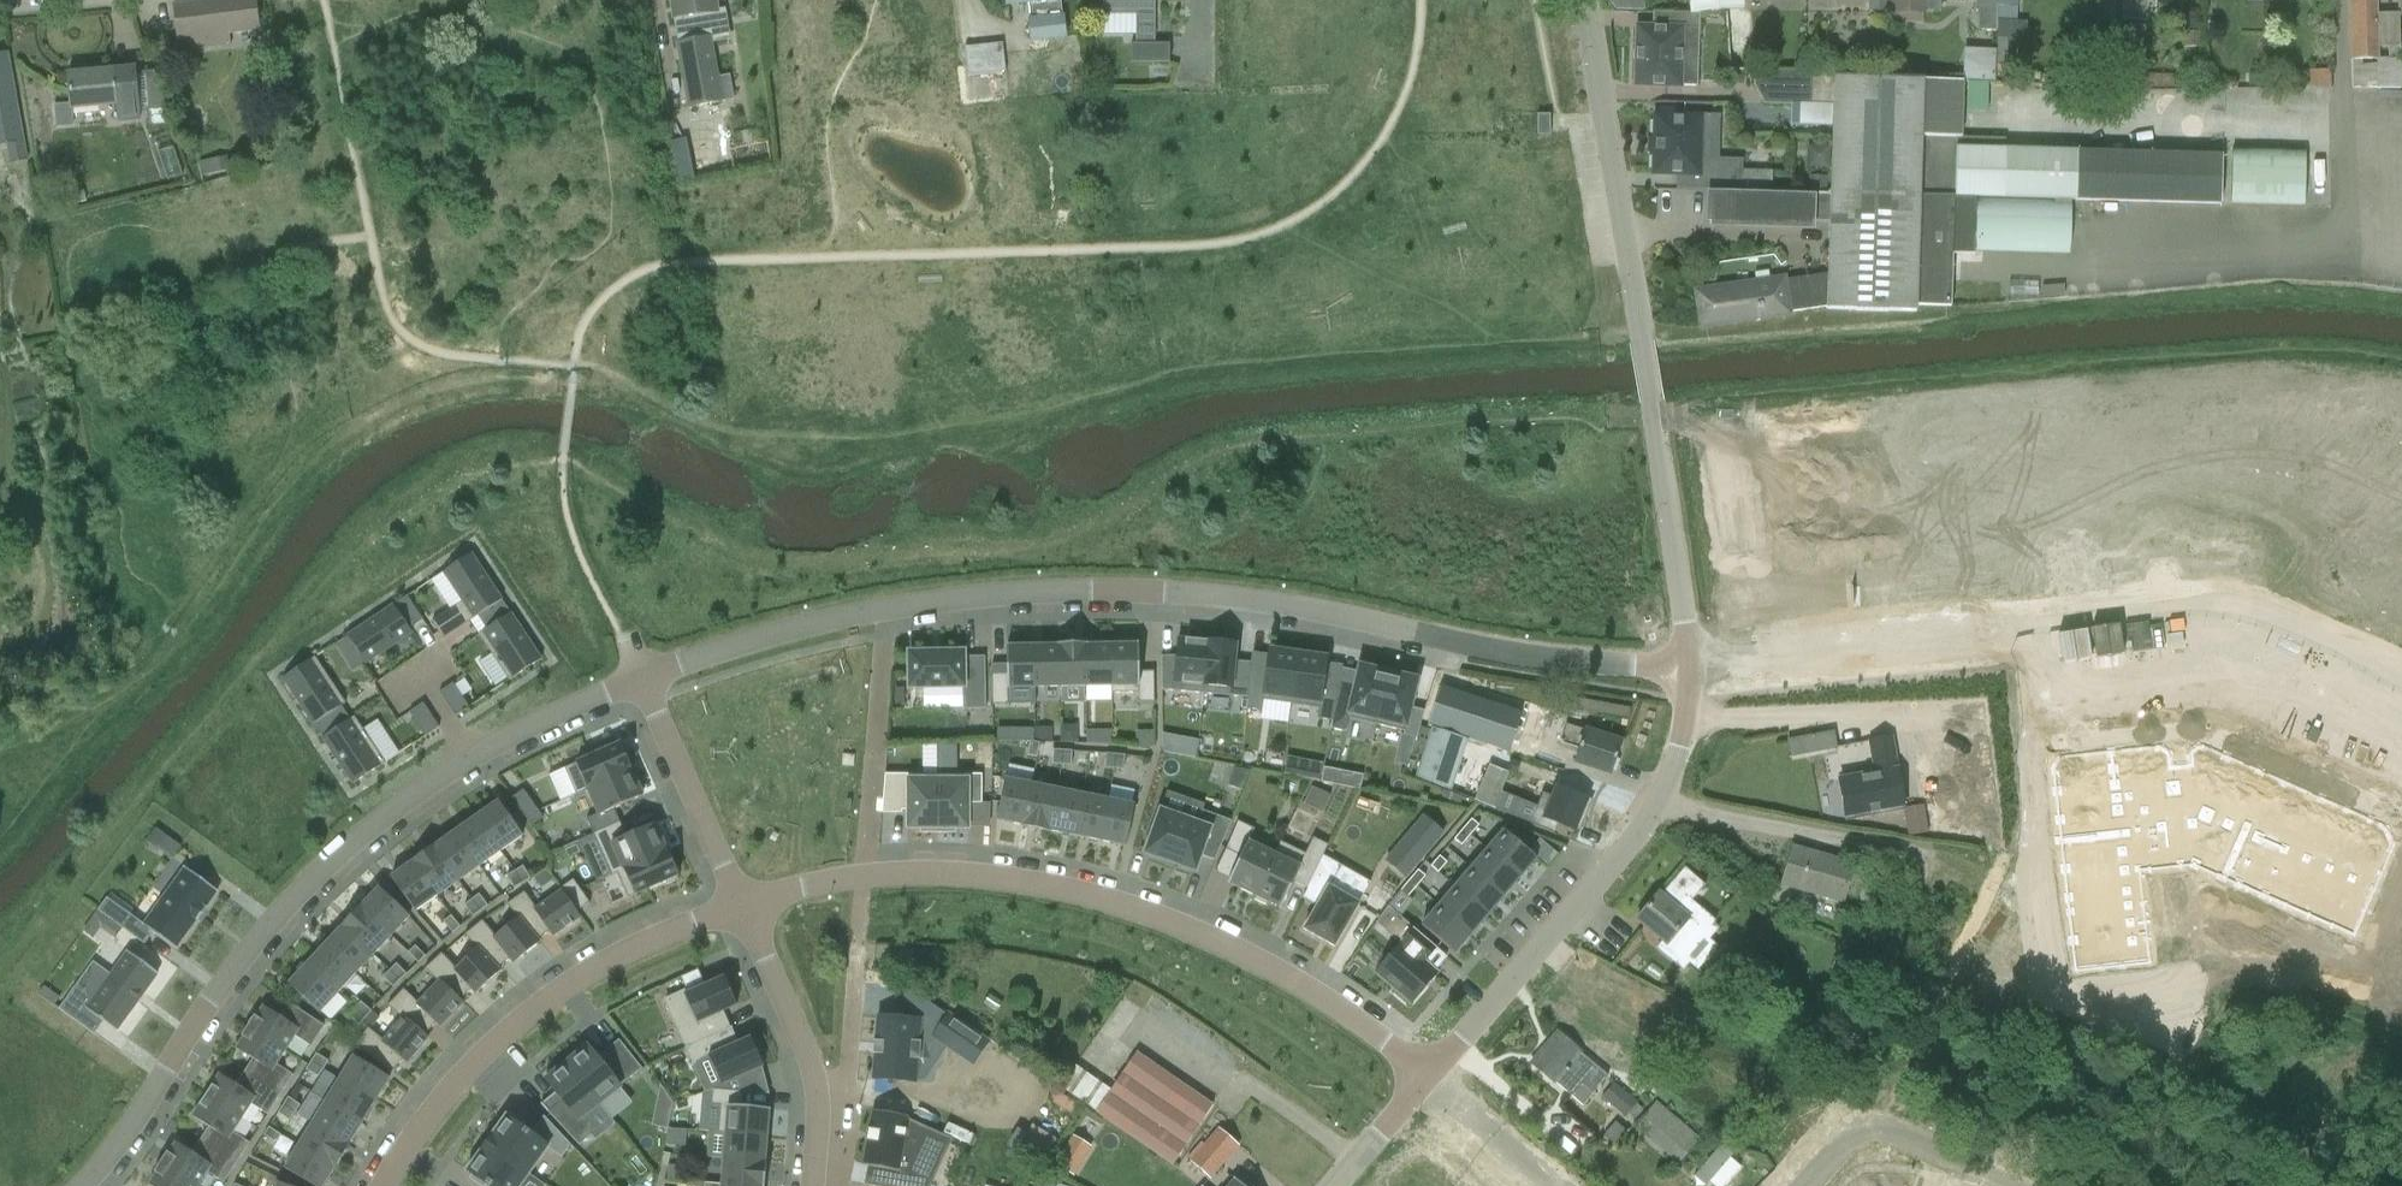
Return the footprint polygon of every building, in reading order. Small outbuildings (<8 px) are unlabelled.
[(257,0),(214,0),(173,5),(179,52),(231,45),(230,34),(261,30),(257,0)] [(674,19),(678,45),(691,106),(723,100),(724,98),(720,77),(716,60),(712,36),(709,14),(718,13),(716,0),(672,0),(674,19)] [(1062,0),(1007,0),(1007,5),(1030,3),(1032,22),(1030,22),(1032,41),(1066,37),(1062,0)] [(1155,0),(1102,0),(1102,16),(1136,16),(1136,43),(1131,44),(1132,63),(1169,63),(1169,44),(1155,44),(1155,0)] [(1644,0),(1609,0),(1608,8),(1644,8),(1644,0)] [(1689,12),(1743,9),(1742,0),(1689,0),(1689,12)] [(1869,11),(1891,11),(1891,0),(1869,0),(1869,11)] [(1893,11),(1924,12),(1924,0),(1894,0),(1893,11)] [(1975,9),(1979,9),(1978,30),(1997,30),(1997,21),(1997,0),(1976,0),(1975,9)] [(1997,21),(2017,21),(2017,0),(1997,0),(1997,21)] [(2122,20),(2147,21),(2147,0),(2123,0),(2122,20)] [(2147,21),(2147,12),(2156,12),(2156,0),(2147,0),(2147,21)] [(2352,88),(2377,87),(2377,88),(2401,88),(2401,58),(2378,59),(2378,48),(2400,48),(2399,13),(2377,13),(2377,0),(2350,0),(2352,88)] [(1697,50),(1699,50),(1700,14),(1653,13),(1653,14),(1658,14),(1658,28),(1638,28),(1636,85),(1680,87),(1681,49),(1697,49),(1697,50)] [(2093,52),(2093,28),(2073,28),(2073,52),(2093,52)] [(2184,32),(2184,47),(2200,47),(2200,32),(2184,32)] [(1997,38),(1997,64),(2005,64),(2007,64),(2008,39),(1997,38)] [(966,47),(968,76),(1005,73),(1003,43),(966,47)] [(1964,69),(1964,84),(1995,85),(1996,54),(1980,54),(1964,69)] [(6,144),(23,141),(7,55),(0,56),(0,145),(6,144)] [(139,119),(136,86),(135,69),(133,70),(133,73),(115,75),(114,71),(86,74),(85,66),(70,67),(71,75),(69,75),(72,109),(112,105),(114,122),(139,119)] [(1778,69),(1777,105),(1791,105),(1811,106),(1834,107),(1833,126),(1833,146),(1832,154),(1832,169),(1831,193),(2072,200),(2072,201),(2221,205),(2222,155),(2078,151),(2004,148),(2005,138),(1962,137),(1963,82),(1924,81),(1826,77),(1826,70),(1778,69)] [(2331,87),(2331,71),(2304,71),(2304,88),(2331,87)] [(2174,74),(2148,75),(2148,87),(2174,87),(2174,74)] [(724,98),(723,100),(724,102),(735,100),(730,75),(720,77),(724,98)] [(2268,79),(2254,79),(2255,90),(2268,89),(2268,79)] [(1656,117),(1654,173),(1677,174),(1706,175),(1705,190),(1711,190),(1715,190),(1742,191),(1743,170),(1743,160),(1718,159),(1719,147),(1719,115),(1699,115),(1699,118),(1675,117),(1675,113),(1661,113),(1661,117),(1656,117)] [(1550,136),(1550,116),(1550,115),(1537,115),(1537,136),(1550,136)] [(2232,150),(2230,204),(2304,206),(2305,152),(2232,150)] [(208,175),(232,170),(229,156),(205,161),(208,175)] [(1743,170),(1742,191),(1771,192),(1772,170),(1743,170)] [(1809,190),(1827,191),(1827,176),(1809,176),(1809,190)] [(1755,283),(1696,291),(1701,327),(1790,315),(1790,313),(1826,308),(1827,309),(1828,310),(1856,311),(1856,312),(1888,313),(1889,312),(1916,313),(1917,307),(1952,308),(1954,254),(1974,254),(1975,249),(2069,251),(2072,201),(2072,200),(1831,193),(1771,192),(1742,191),(1715,190),(1711,190),(1710,219),(1714,220),(1714,224),(1811,228),(1811,222),(1831,223),(1829,275),(1785,281),(1785,279),(1769,281),(1768,272),(1754,273),(1755,283)] [(451,611),(432,623),(443,640),(479,616),(487,630),(511,614),(472,554),(464,559),(462,556),(449,564),(451,568),(444,573),(463,602),(451,611)] [(408,597),(348,636),(348,637),(366,665),(413,634),(410,630),(424,621),(408,597)] [(487,630),(479,635),(510,681),(542,660),(511,614),(487,630)] [(1161,657),(1162,691),(1203,694),(1208,641),(1207,641),(1207,642),(1178,640),(1176,657),(1161,657)] [(1208,641),(1203,694),(1248,699),(1250,672),(1251,663),(1235,662),(1236,652),(1237,644),(1208,641)] [(1060,688),(1086,687),(1086,646),(1086,645),(1059,645),(1059,646),(1060,688)] [(1086,687),(1111,687),(1113,687),(1112,645),(1086,646),(1086,687)] [(1113,687),(1111,687),(1111,694),(1139,694),(1139,703),(1155,702),(1154,672),(1139,672),(1139,645),(1112,645),(1113,687)] [(1059,646),(1033,647),(1034,688),(1060,688),(1059,646)] [(1007,647),(1007,674),(992,675),(993,705),(1008,705),(1008,688),(1034,688),(1033,647),(1007,647)] [(1247,701),(1247,709),(1262,711),(1264,701),(1290,705),(1292,705),(1299,655),(1269,651),(1269,656),(1266,674),(1250,672),(1248,699),(1247,701)] [(910,688),(963,687),(963,710),(986,710),(985,657),(964,657),(964,653),(909,654),(910,688)] [(1299,655),(1292,705),(1319,709),(1318,719),(1333,721),(1340,691),(1340,688),(1341,684),(1325,682),(1327,664),(1328,659),(1299,655)] [(346,704),(316,658),(283,679),(323,738),(351,720),(342,707),(346,704)] [(1333,721),(1331,729),(1345,733),(1349,716),(1377,723),(1390,669),(1365,663),(1364,666),(1358,664),(1356,672),(1351,691),(1340,688),(1340,691),(1333,721)] [(1390,669),(1377,723),(1405,730),(1404,736),(1416,739),(1420,727),(1424,712),(1413,709),(1420,679),(1414,678),(1415,675),(1390,669)] [(440,693),(456,717),(470,708),(454,684),(440,693)] [(1510,752),(1522,713),(1441,687),(1428,725),(1432,727),(1469,739),(1510,752)] [(1574,699),(1572,710),(1629,720),(1631,709),(1574,699)] [(410,713),(425,737),(439,728),(424,704),(410,713)] [(353,785),(385,763),(355,717),(351,720),(323,738),(353,785)] [(1078,742),(1077,725),(1059,726),(1060,743),(1078,742)] [(1585,731),(1566,725),(1560,743),(1579,749),(1575,762),(1611,774),(1621,742),(1586,730),(1585,731)] [(1469,739),(1432,727),(1415,778),(1452,790),(1469,739)] [(1052,741),(1052,728),(1036,728),(1036,741),(1052,741)] [(1787,740),(1790,757),(1837,748),(1834,731),(1787,740)] [(1112,746),(1112,734),(1097,734),(1097,745),(1112,746)] [(1163,734),(1163,748),(1163,753),(1173,755),(1176,737),(1163,734)] [(1875,774),(1839,780),(1846,819),(1904,809),(1891,736),(1869,740),(1875,774)] [(588,790),(635,770),(634,768),(631,769),(620,744),(619,745),(618,741),(602,748),(603,752),(564,768),(576,796),(588,790)] [(1040,744),(1030,742),(1027,756),(1037,758),(1040,744)] [(1062,765),(1063,751),(1053,750),(1052,765),(1062,765)] [(2049,773),(2066,974),(2142,967),(2134,874),(2187,870),(2346,945),(2384,863),(2386,858),(2386,851),(2385,846),(2382,840),(2378,835),(2373,832),(2205,753),(2203,752),(2199,751),(2196,751),(2193,752),(2190,753),(2187,756),(2185,758),(2184,762),(2183,765),(2183,767),(2183,768),(2169,769),(2168,763),(2167,759),(2166,756),(2165,755),(2163,753),(2161,752),(2160,751),(2158,751),(2157,750),(2156,750),(2153,750),(2063,758),(2059,758),(2058,759),(2056,760),(2054,762),(2052,763),(2051,765),(2051,766),(2050,768),(2050,769),(2049,773)] [(1063,751),(1062,765),(1071,766),(1072,751),(1063,751)] [(1114,769),(1116,755),(1106,754),(1105,768),(1114,769)] [(1116,755),(1114,769),(1123,770),(1125,756),(1116,755)] [(1300,778),(1303,760),(1286,757),(1284,775),(1300,778)] [(1988,760),(1949,764),(1958,836),(1996,831),(1988,760)] [(1320,782),(1338,786),(1341,771),(1324,767),(1320,782)] [(1235,769),(1228,787),(1242,792),(1250,771),(1235,769)] [(619,823),(620,823),(614,809),(643,797),(639,788),(642,786),(635,770),(588,790),(599,814),(587,819),(593,835),(619,823)] [(921,828),(921,833),(938,833),(938,775),(885,775),(882,814),(902,814),(902,811),(909,811),(909,828),(921,828)] [(967,804),(982,804),(982,775),(938,775),(938,833),(955,833),(955,828),(967,828),(967,804)] [(1023,827),(1031,785),(1005,780),(997,821),(1022,826),(1022,827),(1023,827)] [(1023,827),(1049,832),(1057,790),(1031,785),(1023,827)] [(1500,791),(1493,808),(1555,834),(1558,825),(1579,833),(1589,810),(1583,808),(1587,798),(1557,786),(1552,797),(1542,793),(1537,807),(1500,791)] [(1074,836),(1082,795),(1057,790),(1049,832),(1050,833),(1050,832),(1074,836)] [(532,827),(544,818),(524,791),(512,799),(532,827)] [(1460,805),(1462,798),(1444,791),(1442,798),(1460,805)] [(1074,836),(1100,842),(1108,800),(1082,795),(1074,836)] [(1108,800),(1100,842),(1126,847),(1134,806),(1108,800)] [(477,817),(501,852),(523,836),(499,802),(477,817)] [(1908,833),(1928,831),(1924,803),(1905,805),(1908,833)] [(1201,856),(1215,861),(1231,822),(1202,811),(1197,824),(1161,811),(1146,854),(1195,872),(1201,856)] [(1399,846),(1419,863),(1444,834),(1424,816),(1399,846)] [(480,867),(501,852),(477,817),(456,832),(480,867)] [(1463,830),(1470,836),(1479,826),(1471,820),(1463,830)] [(1238,822),(1226,850),(1238,856),(1241,857),(1230,880),(1228,884),(1242,890),(1254,896),(1255,896),(1275,855),(1275,854),(1250,842),(1249,842),(1255,830),(1252,829),(1239,822),(1238,822)] [(612,876),(617,873),(668,851),(670,850),(662,832),(659,834),(655,824),(626,837),(620,823),(619,824),(593,835),(612,876)] [(1461,846),(1470,836),(1463,830),(1454,840),(1461,846)] [(1504,830),(1487,850),(1520,879),(1537,859),(1504,830)] [(435,846),(434,846),(459,882),(480,867),(456,832),(435,847),(435,846)] [(1256,897),(1254,900),(1266,905),(1268,903),(1281,909),(1294,883),(1307,889),(1323,856),(1328,846),(1313,838),(1305,854),(1281,842),(1275,854),(1275,855),(1255,896),(1256,897)] [(172,840),(163,853),(171,859),(181,847),(172,840)] [(434,846),(413,861),(437,897),(459,882),(434,846)] [(1853,865),(1793,848),(1782,884),(1842,902),(1853,865)] [(1520,879),(1487,850),(1471,869),(1504,897),(1520,879)] [(668,851),(617,873),(628,898),(662,884),(663,887),(679,880),(677,877),(679,876),(668,851)] [(1307,889),(1303,899),(1317,907),(1304,930),(1334,948),(1359,904),(1329,887),(1341,866),(1323,856),(1307,889)] [(1438,873),(1447,863),(1439,857),(1431,867),(1438,873)] [(415,912),(437,897),(413,861),(412,862),(412,863),(391,878),(415,912)] [(145,945),(154,933),(177,949),(197,922),(198,922),(208,909),(207,908),(219,892),(184,867),(143,924),(131,915),(122,928),(145,945)] [(515,872),(523,884),(531,879),(523,867),(515,872)] [(1659,893),(1636,920),(1662,942),(1666,946),(1663,950),(1681,965),(1714,924),(1716,921),(1691,901),(1704,885),(1685,868),(1661,895),(1659,893)] [(1455,887),(1488,916),(1504,897),(1471,869),(1455,887)] [(534,879),(541,889),(554,880),(547,870),(534,879)] [(1418,871),(1410,881),(1417,887),(1425,877),(1418,871)] [(523,884),(515,872),(507,877),(515,889),(523,884)] [(573,880),(561,889),(562,891),(577,913),(590,904),(573,880)] [(1417,887),(1409,881),(1401,891),(1408,897),(1417,887)] [(1455,887),(1438,906),(1472,934),(1488,916),(1455,887)] [(361,906),(360,907),(391,937),(410,917),(379,888),(361,907),(361,906)] [(525,892),(507,905),(518,918),(519,918),(520,917),(538,940),(549,932),(553,937),(580,918),(581,918),(577,913),(562,891),(536,909),(525,892)] [(472,901),(481,912),(488,906),(479,895),(472,901)] [(481,912),(472,901),(464,906),(473,918),(481,912)] [(1386,905),(1373,921),(1395,940),(1409,924),(1386,905)] [(1472,934),(1438,906),(1421,926),(1455,954),(1472,934)] [(360,907),(342,926),(374,956),(391,937),(360,907)] [(444,922),(453,934),(460,927),(451,916),(444,922)] [(483,920),(466,935),(478,948),(479,948),(498,969),(510,959),(514,964),(540,943),(538,940),(520,917),(519,918),(518,918),(496,936),(483,920)] [(342,928),(325,946),(356,975),(374,956),(342,926),(341,927),(342,928)] [(1394,988),(1391,992),(1405,1005),(1409,1001),(1412,1004),(1437,974),(1424,963),(1437,948),(1413,928),(1375,972),(1394,988)] [(325,946),(307,965),(338,994),(356,975),(325,946)] [(409,953),(419,964),(426,957),(416,947),(409,953)] [(443,953),(426,969),(439,982),(441,980),(461,1000),(472,990),(476,994),(501,972),(498,969),(479,948),(478,948),(456,968),(443,953)] [(76,1022),(86,1009),(118,1032),(139,1003),(136,1001),(141,994),(144,996),(159,975),(127,952),(94,998),(76,986),(59,1010),(76,1022)] [(390,971),(400,981),(407,975),(397,964),(390,971)] [(320,1013),(338,994),(307,965),(289,984),(320,1013)] [(400,981),(390,971),(383,978),(394,988),(400,981)] [(693,991),(703,987),(697,973),(687,977),(693,991)] [(685,1048),(685,1049),(732,1028),(729,1029),(722,1013),(737,1006),(724,978),(719,980),(719,979),(707,985),(703,987),(693,991),(686,995),(685,992),(665,1000),(687,1048),(685,1048)] [(404,989),(388,1006),(403,1018),(404,1017),(425,1035),(436,1024),(440,1028),(464,1003),(461,1000),(441,980),(439,982),(419,1003),(404,989)] [(1606,1045),(1635,1010),(1602,982),(1599,985),(1593,981),(1567,1012),(1606,1045)] [(55,1005),(60,998),(44,987),(39,994),(55,1005)] [(355,1009),(366,1019),(372,1012),(361,1002),(355,1009)] [(255,1017),(248,1027),(286,1051),(295,1037),(312,1047),(325,1027),(289,1003),(280,1017),(264,1007),(257,1018),(255,1017)] [(366,1019),(355,1009),(349,1017),(360,1026),(364,1021),(366,1019)] [(380,1019),(377,1016),(372,1012),(366,1019),(364,1021),(372,1028),(380,1019)] [(990,1042),(948,1013),(932,1037),(974,1066),(990,1042)] [(369,1028),(354,1046),(392,1073),(403,1060),(407,1064),(429,1038),(425,1035),(404,1017),(403,1018),(385,1041),(369,1028)] [(921,1020),(878,1017),(874,1079),(916,1083),(921,1020)] [(244,1038),(237,1049),(253,1060),(245,1072),(281,1096),(294,1076),(277,1065),(286,1051),(248,1027),(242,1037),(244,1038)] [(733,1029),(732,1028),(685,1049),(686,1050),(687,1049),(694,1065),(709,1058),(721,1086),(764,1067),(761,1060),(764,1059),(757,1043),(754,1045),(751,1038),(738,1044),(731,1030),(733,1029)] [(333,1047),(340,1037),(332,1032),(325,1042),(333,1047)] [(1580,1053),(1557,1033),(1531,1064),(1554,1083),(1554,1082),(1582,1106),(1607,1077),(1580,1053)] [(567,1064),(599,1104),(642,1069),(619,1040),(603,1053),(605,1056),(600,1060),(589,1046),(586,1049),(583,1045),(571,1055),(574,1058),(567,1064)] [(1096,1112),(1173,1165),(1213,1106),(1136,1053),(1096,1112)] [(312,1062),(324,1070),(329,1062),(317,1054),(312,1062)] [(340,1080),(376,1102),(390,1079),(354,1057),(340,1080)] [(324,1070),(312,1062),(307,1070),(319,1078),(324,1070)] [(599,1104),(567,1064),(560,1069),(557,1066),(545,1075),(548,1079),(545,1081),(561,1101),(547,1111),(580,1146),(598,1131),(585,1115),(599,1104)] [(220,1075),(206,1096),(242,1119),(251,1105),(268,1115),(281,1096),(245,1072),(237,1085),(220,1075)] [(362,1124),(376,1102),(340,1080),(327,1102),(362,1124)] [(1601,1098),(1624,1117),(1627,1113),(1636,1120),(1644,1111),(1636,1104),(1637,1103),(1613,1083),(1601,1098)] [(655,1111),(670,1115),(672,1104),(660,1086),(655,1111)] [(742,1108),(744,1093),(713,1090),(712,1106),(721,1106),(719,1132),(726,1132),(767,1136),(770,1110),(742,1108)] [(1054,1090),(1047,1100),(1072,1115),(1078,1105),(1054,1090)] [(206,1096),(193,1117),(209,1128),(201,1140),(237,1164),(250,1144),(233,1133),(242,1119),(206,1096)] [(284,1106),(296,1113),(301,1106),(289,1098),(284,1106)] [(327,1102),(313,1124),(350,1146),(349,1145),(362,1124),(327,1102)] [(1679,1165),(1691,1150),(1700,1139),(1656,1103),(1634,1128),(1679,1165)] [(296,1113),(284,1106),(278,1114),(291,1121),(296,1113)] [(909,1116),(873,1111),(864,1166),(893,1170),(891,1183),(912,1185),(914,1185),(918,1162),(936,1164),(946,1141),(908,1124),(909,1116)] [(506,1116),(487,1144),(529,1174),(548,1148),(562,1158),(571,1145),(544,1117),(532,1134),(525,1130),(528,1126),(514,1117),(512,1120),(506,1116)] [(313,1124),(299,1146),(336,1169),(350,1146),(313,1124)] [(1026,1135),(1051,1150),(1057,1140),(1032,1125),(1026,1135)] [(282,1135),(269,1128),(264,1136),(276,1143),(282,1135)] [(1220,1129),(1191,1162),(1210,1179),(1238,1146),(1220,1129)] [(686,1148),(687,1131),(670,1130),(666,1146),(686,1148)] [(765,1162),(765,1161),(767,1136),(726,1132),(726,1133),(724,1158),(765,1162)] [(1055,1166),(1074,1177),(1092,1147),(1072,1136),(1055,1166)] [(161,1163),(197,1185),(199,1185),(208,1173),(224,1183),(237,1164),(201,1140),(193,1153),(176,1143),(169,1154),(168,1153),(161,1163)] [(529,1174),(487,1144),(467,1171),(472,1175),(470,1179),(480,1185),(485,1185),(486,1185),(488,1185),(521,1185),(529,1174)] [(299,1146),(285,1169),(313,1185),(324,1185),(334,1169),(335,1170),(336,1169),(299,1146)] [(766,1161),(765,1161),(765,1162),(724,1158),(722,1185),(733,1185),(764,1185),(766,1161)] [(149,1185),(151,1185),(197,1185),(161,1163),(155,1173),(156,1174),(149,1185)] [(669,1166),(668,1179),(679,1180),(681,1167),(669,1166)] [(1226,1185),(1246,1185),(1234,1176),(1226,1185)]
